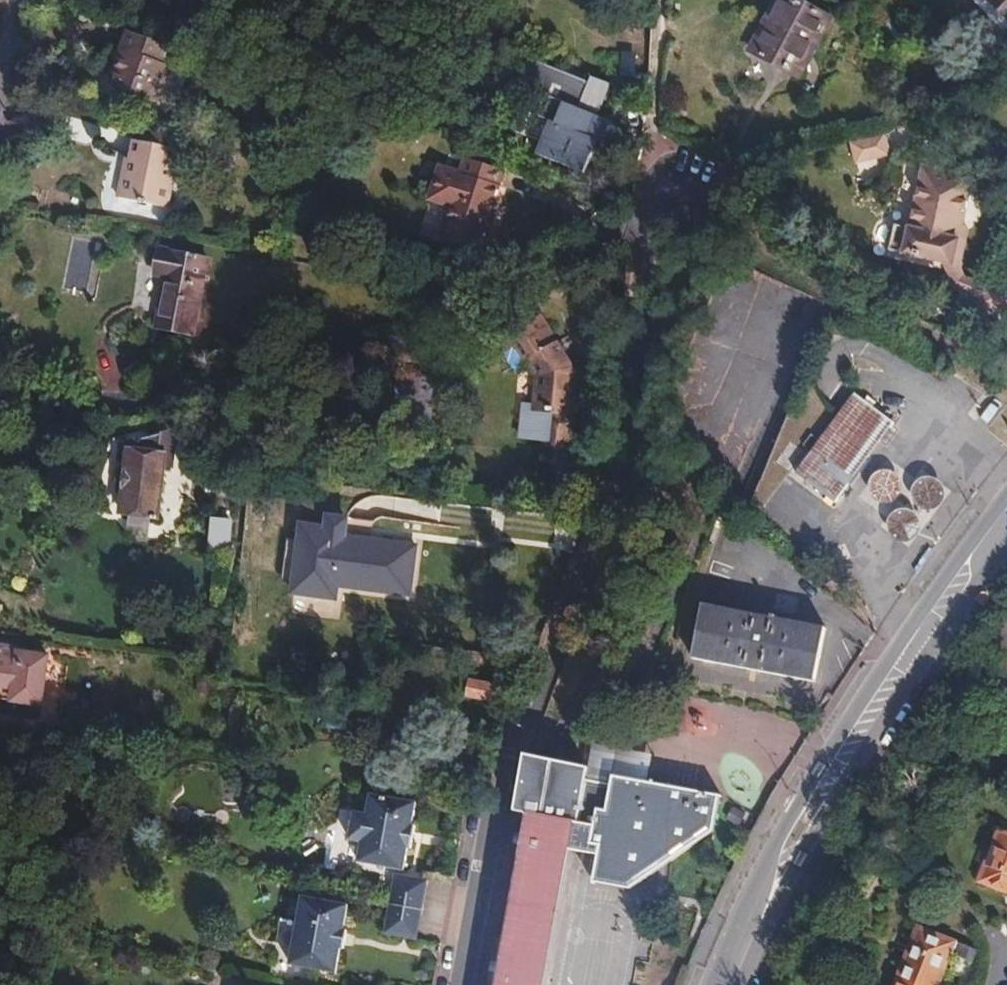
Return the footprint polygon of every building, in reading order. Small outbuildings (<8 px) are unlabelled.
[(794,0),(778,0),(750,51),(791,72),(822,15),(794,0)] [(1006,9),(1006,0),(997,0),(1006,9)] [(162,65),(166,46),(120,33),(114,53),(117,54),(107,89),(157,104),(166,66),(162,65)] [(185,51),(166,46),(162,65),(166,66),(157,104),(169,107),(185,51)] [(565,124),(550,159),(583,172),(596,140),(585,135),(594,113),(545,92),(536,112),(565,124)] [(522,146),(550,159),(565,124),(536,112),(522,146)] [(908,130),(877,138),(883,158),(913,150),(908,130)] [(107,200),(156,210),(167,153),(123,144),(120,161),(118,171),(112,170),(107,200)] [(494,202),(498,203),(508,171),(464,157),(459,172),(441,166),(429,200),(456,209),(445,240),(482,252),(487,235),(492,236),(498,216),(491,213),(494,202)] [(907,248),(963,263),(970,265),(981,230),(994,180),(944,167),(927,226),(914,222),(907,248)] [(502,204),(498,203),(494,202),(491,213),(498,216),(502,204)] [(968,288),(995,304),(1002,292),(979,278),(977,270),(987,232),(981,230),(970,265),(963,263),(968,288)] [(206,258),(159,248),(154,271),(167,275),(156,326),(191,333),(206,258)] [(995,304),(992,310),(1006,318),(1006,295),(1002,292),(995,304)] [(541,411),(570,415),(570,411),(565,410),(567,394),(573,395),(576,371),(567,370),(541,318),(499,339),(513,368),(526,361),(534,377),(531,410),(541,411)] [(431,376),(397,373),(392,418),(426,421),(431,376)] [(834,502),(892,422),(855,394),(797,474),(834,502)] [(567,447),(570,415),(541,411),(537,445),(567,447)] [(70,423),(48,421),(48,430),(70,431),(70,423)] [(119,448),(118,457),(125,458),(124,465),(123,471),(115,477),(113,489),(117,494),(120,494),(118,516),(155,520),(162,461),(170,458),(172,436),(119,448)] [(871,478),(868,484),(867,492),(869,497),(874,501),(877,504),(882,505),(887,505),(893,502),(898,498),(901,489),(901,483),(898,478),(893,473),(887,471),(880,471),(876,473),(871,478)] [(934,476),(927,476),(919,481),(915,487),(914,491),(914,497),(917,502),(924,508),(930,510),(934,510),(939,508),(944,504),(947,499),(948,493),(948,489),(944,482),(940,479),(934,476)] [(902,509),(897,511),(890,517),(888,523),(888,528),(889,534),(892,538),(897,542),(902,543),(908,543),(912,542),(916,539),(920,534),(921,528),(921,521),(918,516),(914,512),(909,509),(902,509)] [(390,540),(321,523),(312,559),(381,576),(390,540)] [(817,625),(697,602),(686,657),(808,678),(817,625)] [(19,655),(21,645),(0,641),(0,653),(19,655)] [(43,687),(47,659),(19,655),(0,653),(0,681),(43,687)] [(40,703),(43,687),(0,681),(0,697),(40,703)] [(496,694),(496,688),(468,683),(466,699),(494,704),(495,699),(501,700),(501,695),(496,694)] [(389,741),(355,735),(350,759),(385,765),(389,741)] [(467,760),(468,753),(439,748),(438,755),(467,760)] [(565,815),(581,780),(587,766),(528,756),(522,797),(565,815)] [(567,842),(598,847),(591,883),(632,889),(711,833),(718,796),(611,776),(609,785),(581,780),(565,815),(522,797),(519,812),(526,813),(522,832),(520,844),(499,960),(497,972),(494,984),(541,984),(567,842)] [(412,826),(417,804),(371,796),(367,816),(355,814),(350,842),(362,844),(359,863),(404,872),(408,849),(411,850),(416,827),(412,826)] [(996,830),(975,882),(1006,895),(1006,835),(996,830)] [(520,844),(522,832),(513,831),(511,842),(520,844)] [(425,882),(395,877),(384,935),(415,940),(425,882)] [(344,930),(348,906),(302,898),(290,965),(335,973),(340,948),(344,949),(347,931),(344,930)] [(894,978),(912,984),(935,984),(947,953),(965,959),(968,948),(915,927),(894,978)] [(497,972),(499,960),(489,959),(488,970),(497,972)]
